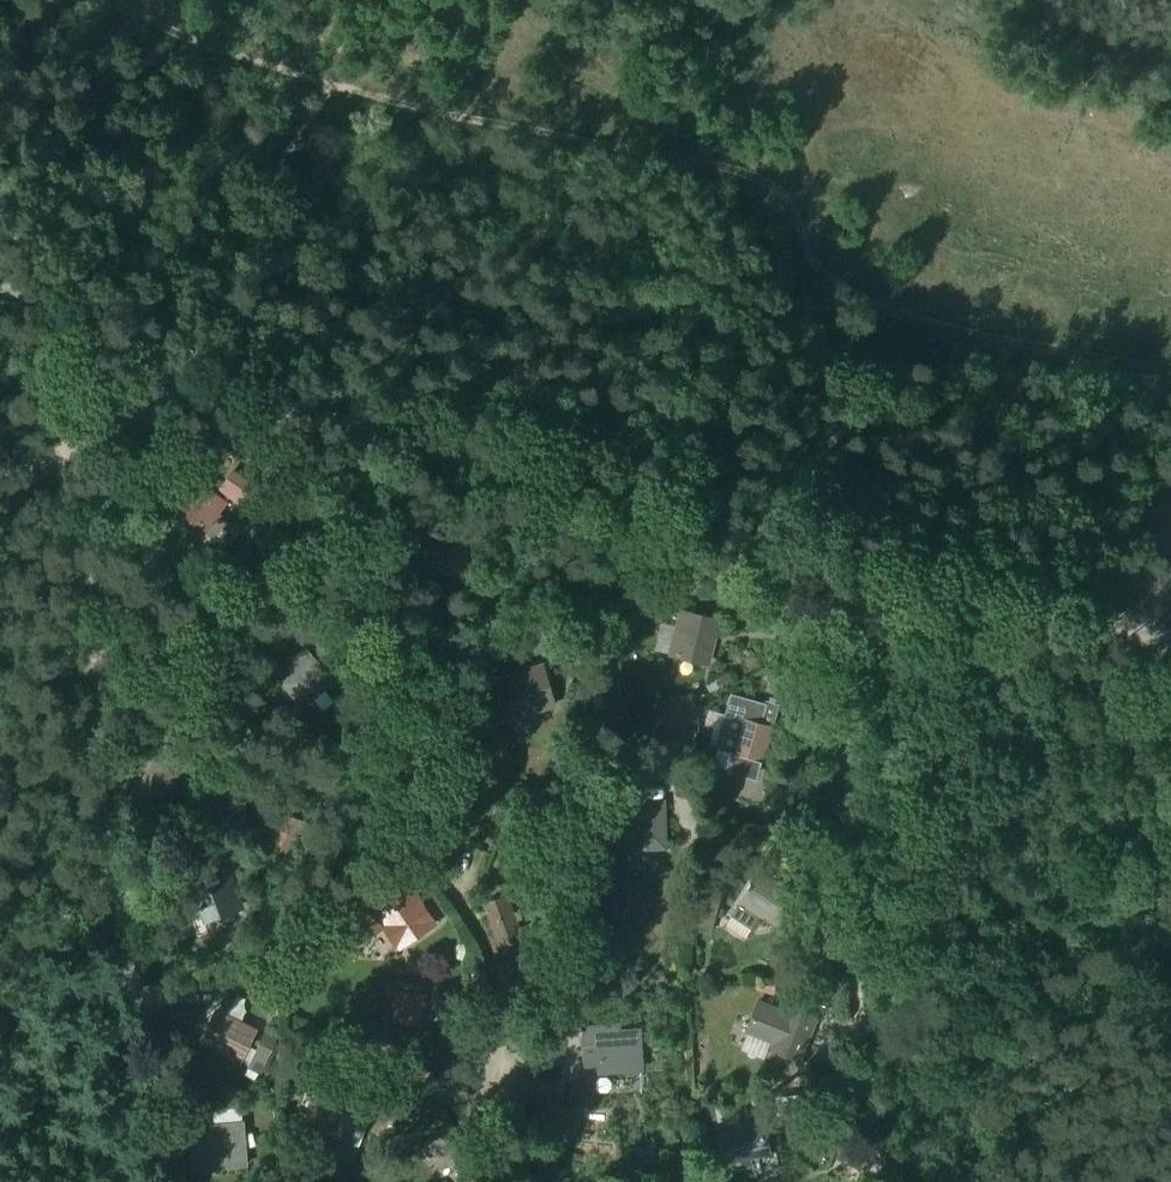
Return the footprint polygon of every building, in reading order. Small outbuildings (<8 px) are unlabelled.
[(199,483),(178,511),(207,533),(215,521),(219,524),(224,518),(220,515),(228,504),(227,503),(232,498),(253,513),(266,496),(235,473),(218,496),(199,483)] [(727,621),(679,609),(667,656),(709,667),(716,638),(722,640),(727,621)] [(564,633),(546,639),(551,658),(570,652),(564,633)] [(292,672),(280,684),(302,708),(326,686),(304,662),(310,656),(303,648),(285,665),(292,672)] [(512,717),(558,704),(548,665),(522,672),(523,678),(503,684),(512,717)] [(719,690),(734,684),(728,672),(714,678),(719,690)] [(729,690),(714,749),(732,753),(737,755),(733,770),(757,776),(761,761),(764,762),(773,729),(771,728),(778,700),(765,697),(765,699),(729,690)] [(683,703),(680,692),(655,699),(659,711),(683,703)] [(640,804),(625,804),(627,849),(666,848),(664,803),(648,803),(649,804),(640,805),(640,804)] [(201,924),(238,911),(220,861),(173,878),(183,903),(192,900),(201,924)] [(817,880),(827,886),(836,870),(826,864),(817,880)] [(781,929),(801,898),(761,872),(753,885),(751,884),(748,888),(750,889),(733,916),(754,929),(762,916),(781,929)] [(335,930),(350,953),(384,930),(399,952),(437,926),(401,873),(365,897),(371,906),(335,930)] [(502,957),(537,944),(530,925),(519,929),(507,896),(483,905),(502,957)] [(469,974),(469,988),(480,988),(480,974),(469,974)] [(622,981),(607,975),(601,988),(616,994),(622,981)] [(395,989),(391,1023),(424,1027),(427,994),(395,989)] [(785,1009),(758,998),(744,1032),(771,1042),(769,1048),(802,1061),(820,1016),(787,1003),(785,1009)] [(258,1029),(215,1007),(198,1041),(241,1063),(258,1029)] [(603,1068),(640,1066),(637,1030),(619,1031),(618,1023),(586,1025),(588,1062),(603,1061),(603,1068)] [(264,1032),(247,1066),(260,1072),(277,1038),(264,1032)] [(350,1063),(352,1041),(332,1039),(330,1061),(350,1063)] [(321,1061),(322,1047),(297,1045),(296,1060),(321,1061)] [(467,1070),(437,1071),(439,1102),(469,1101),(467,1070)] [(846,1090),(845,1076),(833,1076),(833,1073),(809,1073),(810,1091),(846,1090)] [(518,1100),(558,1104),(560,1080),(521,1076),(518,1100)] [(367,1110),(324,1094),(311,1128),(354,1145),(367,1110)] [(736,1098),(710,1104),(714,1118),(739,1112),(736,1098)] [(833,1109),(825,1110),(826,1124),(834,1124),(833,1109)] [(191,1151),(189,1151),(189,1156),(191,1155),(192,1162),(222,1159),(222,1165),(245,1163),(241,1121),(224,1122),(224,1128),(189,1131),(191,1151)] [(724,1163),(768,1153),(761,1121),(717,1131),(724,1163)] [(488,1176),(469,1156),(475,1150),(450,1125),(429,1145),(451,1171),(448,1174),(455,1181),(482,1181),(488,1176)]
